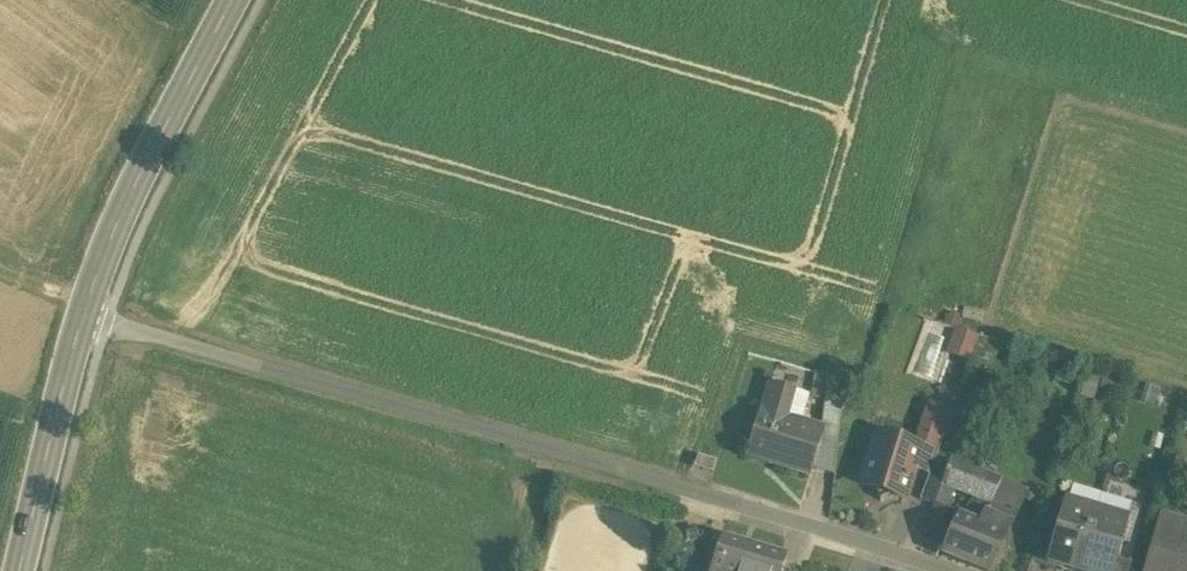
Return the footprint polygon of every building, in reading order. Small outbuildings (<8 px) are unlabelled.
[(978,360),(981,329),(920,323),(915,375),(932,376),(933,356),(978,360)] [(795,393),(771,385),(762,413),(760,412),(746,456),(775,465),(775,466),(809,476),(811,469),(821,439),(823,431),(786,420),(795,393)] [(837,443),(821,439),(811,469),(833,476),(837,443)] [(916,451),(876,439),(867,470),(863,472),(880,503),(892,496),(903,500),(913,468),(914,466),(918,452),(916,451)] [(940,446),(920,439),(916,451),(918,452),(914,466),(913,468),(931,473),(936,458),(940,446)] [(715,462),(698,457),(694,469),(712,474),(715,462)] [(949,464),(936,458),(931,473),(921,500),(935,505),(938,497),(941,486),(949,464)] [(972,472),(949,464),(941,486),(952,490),(964,495),(972,472)] [(999,483),(972,472),(964,495),(974,500),(989,506),(999,483)] [(1025,495),(999,483),(989,506),(1015,516),(1025,495)] [(952,490),(941,486),(938,497),(948,501),(952,490)] [(1131,504),(1100,495),(1095,513),(1125,522),(1131,504)] [(935,505),(926,531),(951,541),(955,531),(940,524),(948,501),(938,497),(935,505)] [(989,506),(974,500),(971,508),(980,512),(979,515),(984,517),(989,506)] [(1065,504),(1055,540),(1049,564),(1073,570),(1079,570),(1095,513),(1065,504)] [(1015,516),(989,506),(984,517),(980,528),(1004,538),(1015,516)] [(980,512),(971,508),(965,521),(980,528),(984,517),(979,515),(980,512)] [(1095,513),(1079,570),(1112,570),(1115,559),(1125,522),(1095,513)] [(1161,517),(1145,570),(1186,570),(1186,546),(1183,545),(1186,531),(1186,524),(1161,517)] [(960,519),(951,541),(945,555),(983,570),(989,570),(1004,538),(980,528),(965,521),(960,519)] [(1055,540),(1039,535),(1031,562),(1048,567),(1049,564),(1055,540)] [(722,540),(712,570),(780,570),(784,559),(722,540)] [(1115,559),(1112,570),(1130,570),(1132,563),(1115,559)]
